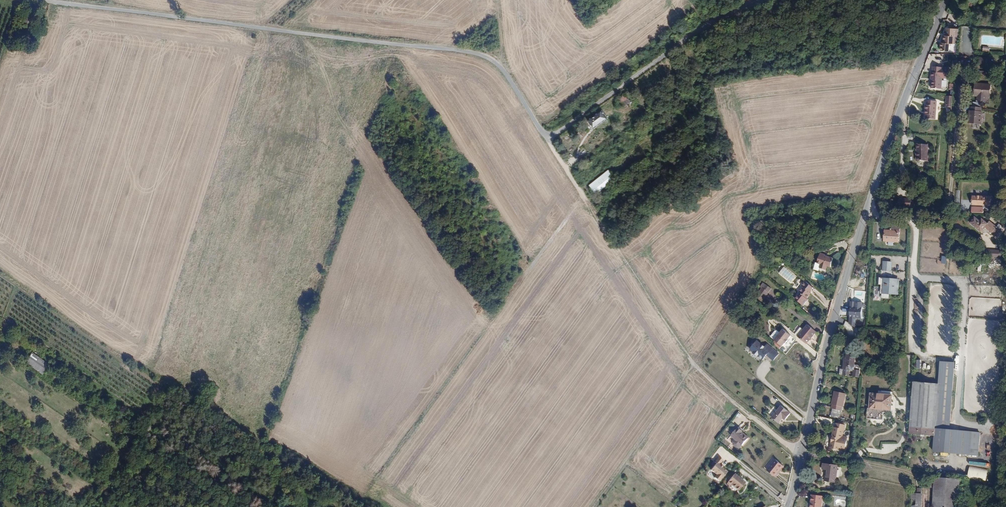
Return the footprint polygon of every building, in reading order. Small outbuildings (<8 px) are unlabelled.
[(29,14),(24,26),(34,30),(39,18),(29,14)] [(941,43),(940,50),(949,51),(949,43),(954,44),(955,36),(958,37),(959,30),(947,29),(946,35),(944,35),(943,43),(941,43)] [(931,80),(931,89),(941,90),(942,80),(948,80),(948,70),(943,70),(943,69),(933,68),(932,74),(931,74),(930,80),(931,80)] [(979,87),(971,86),(970,95),(975,96),(974,97),(977,97),(976,102),(983,102),(984,98),(987,98),(989,87),(979,86),(979,87)] [(627,100),(624,96),(619,100),(622,104),(627,100)] [(926,106),(925,112),(927,113),(926,119),(935,121),(937,103),(928,102),(927,106),(926,106)] [(968,113),(967,125),(977,125),(978,119),(979,120),(980,114),(978,114),(978,109),(970,108),(970,114),(968,113)] [(589,122),(594,129),(607,119),(602,112),(589,122)] [(928,147),(918,146),(917,154),(916,153),(915,158),(917,158),(917,162),(927,163),(928,147)] [(574,156),(568,160),(571,166),(577,162),(574,156)] [(609,171),(592,185),(598,193),(615,179),(609,171)] [(991,198),(972,197),(972,206),(991,207),(991,198)] [(975,218),(970,223),(982,233),(986,229),(997,238),(1004,230),(999,226),(996,229),(990,224),(988,226),(983,221),(981,223),(975,218)] [(885,233),(885,244),(899,244),(899,228),(892,227),(892,233),(885,233)] [(820,265),(819,269),(825,271),(826,267),(829,268),(832,259),(824,256),(825,255),(820,254),(817,264),(820,265)] [(790,282),(794,275),(783,267),(778,274),(790,282)] [(879,277),(878,284),(882,284),(881,293),(900,294),(901,278),(879,277)] [(764,303),(772,288),(763,283),(755,298),(764,303)] [(800,296),(795,301),(804,308),(809,302),(807,300),(811,295),(810,294),(813,290),(804,283),(801,287),(803,289),(799,294),(800,296)] [(850,302),(848,324),(855,328),(855,318),(861,319),(861,303),(850,302)] [(803,330),(797,338),(806,345),(816,332),(807,325),(803,330)] [(797,338),(803,330),(800,327),(794,335),(797,338)] [(774,341),(772,344),(779,349),(781,346),(782,347),(785,343),(785,344),(788,340),(791,336),(783,330),(780,333),(774,341)] [(771,338),(774,341),(780,333),(777,331),(775,331),(771,336),(771,338)] [(778,355),(766,346),(764,349),(756,343),(755,344),(754,344),(750,349),(750,350),(749,351),(753,355),(753,358),(757,358),(762,362),(764,359),(763,358),(765,356),(766,357),(772,362),(778,355)] [(26,362),(43,374),(50,364),(32,352),(26,362)] [(841,369),(841,375),(860,376),(861,364),(855,364),(856,354),(847,353),(846,360),(845,360),(844,369),(841,369)] [(915,382),(910,434),(934,437),(932,453),(976,457),(979,435),(949,432),(956,364),(942,363),(940,384),(915,382)] [(832,409),(842,411),(845,393),(835,391),(832,409)] [(867,408),(867,419),(881,420),(882,409),(889,410),(890,392),(879,391),(879,395),(871,394),(871,408),(867,408)] [(781,406),(771,418),(779,424),(782,419),(785,422),(791,415),(781,406)] [(732,431),(736,427),(731,422),(727,426),(732,431)] [(835,428),(829,451),(844,455),(847,441),(842,440),(844,430),(845,430),(846,426),(837,424),(836,428),(835,428)] [(738,427),(729,437),(733,441),(731,444),(733,447),(736,450),(740,450),(747,441),(742,436),(744,433),(738,427)] [(719,467),(720,466),(719,465),(722,461),(718,458),(713,463),(715,465),(710,471),(716,476),(713,479),(718,483),(726,473),(721,469),(719,467)] [(775,460),(766,470),(776,478),(784,467),(775,460)] [(827,470),(826,480),(836,482),(838,465),(824,463),(823,469),(827,470)] [(968,466),(967,478),(986,480),(987,469),(968,466)] [(734,476),(726,486),(730,489),(731,488),(738,493),(745,486),(734,476)] [(934,481),(933,489),(936,489),(934,506),(960,506),(962,481),(937,479),(937,481),(934,481)] [(924,489),(919,489),(918,495),(914,494),(913,506),(922,506),(924,489)] [(813,506),(823,506),(824,497),(814,496),(813,506)]
